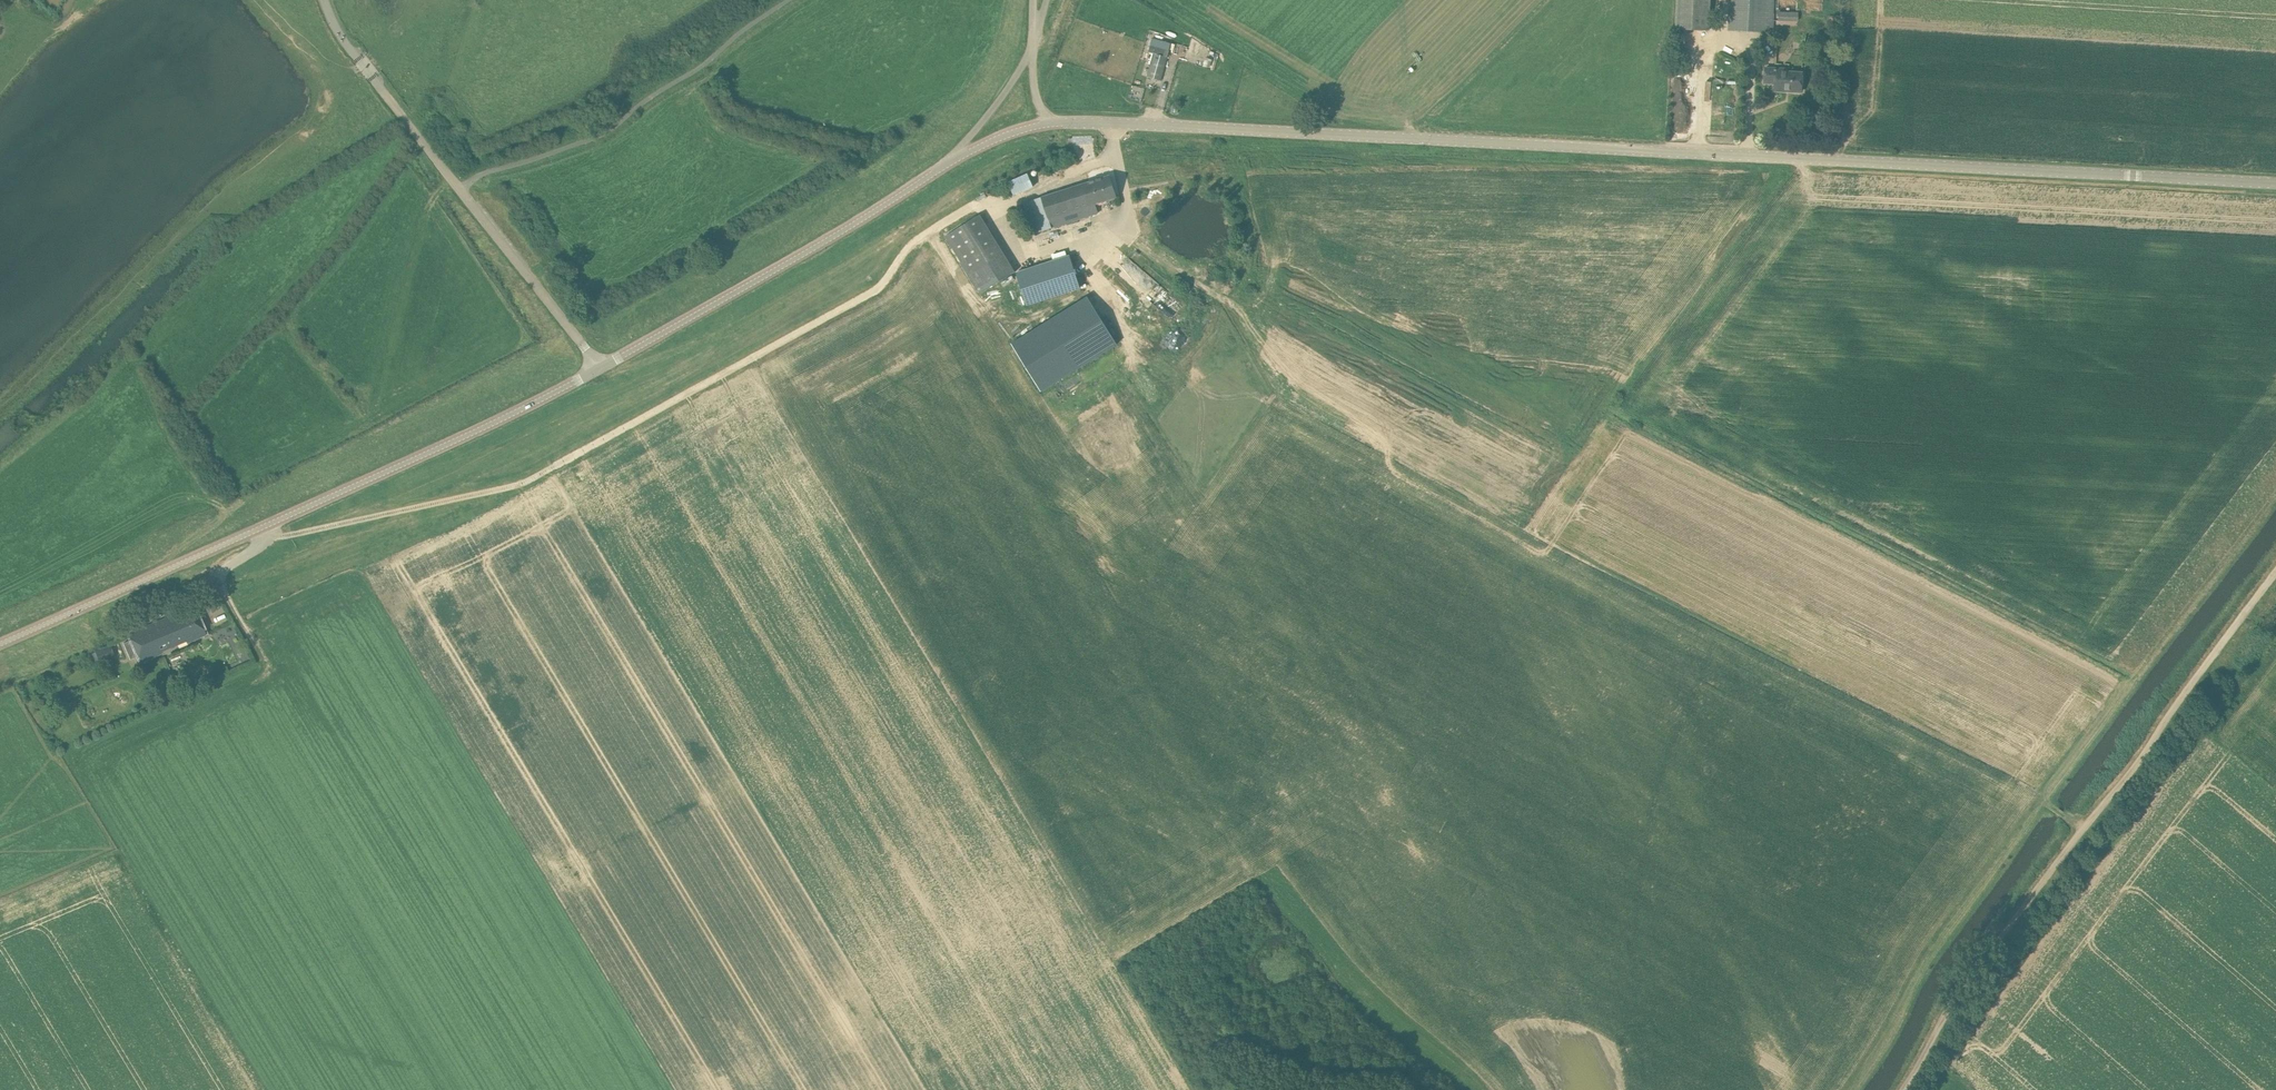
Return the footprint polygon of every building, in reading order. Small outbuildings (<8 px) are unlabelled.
[(1674,28),(1708,30),(1710,0),(1676,0),(1674,28)] [(1774,0),(1730,0),(1729,30),(1772,32),(1774,0)] [(1798,21),(1798,12),(1779,11),(1778,20),(1798,21)] [(1154,53),(1148,77),(1161,80),(1171,43),(1153,38),(1149,52),(1154,53)] [(1765,68),(1764,83),(1775,83),(1774,90),(1801,92),(1802,73),(1787,72),(1787,69),(1765,68)] [(1030,172),(1010,180),(1016,194),(1036,186),(1030,172)] [(1116,197),(1109,175),(1023,203),(1033,234),(1042,231),(1050,254),(1065,249),(1058,226),(1098,213),(1095,204),(1116,197)] [(949,225),(952,231),(974,219),(971,213),(949,225)] [(1027,305),(1080,288),(1069,255),(1016,273),(1027,305)] [(1088,296),(1013,343),(1042,390),(1117,342),(1088,296)] [(1183,303),(1170,296),(1163,309),(1176,316),(1183,303)] [(1174,329),(1178,340),(1205,330),(1201,319),(1174,329)] [(206,634),(198,617),(194,607),(165,619),(166,620),(161,622),(160,621),(129,634),(141,661),(162,652),(160,648),(177,641),(176,641),(185,637),(187,642),(206,634)] [(110,644),(94,650),(99,662),(114,656),(110,644)]
